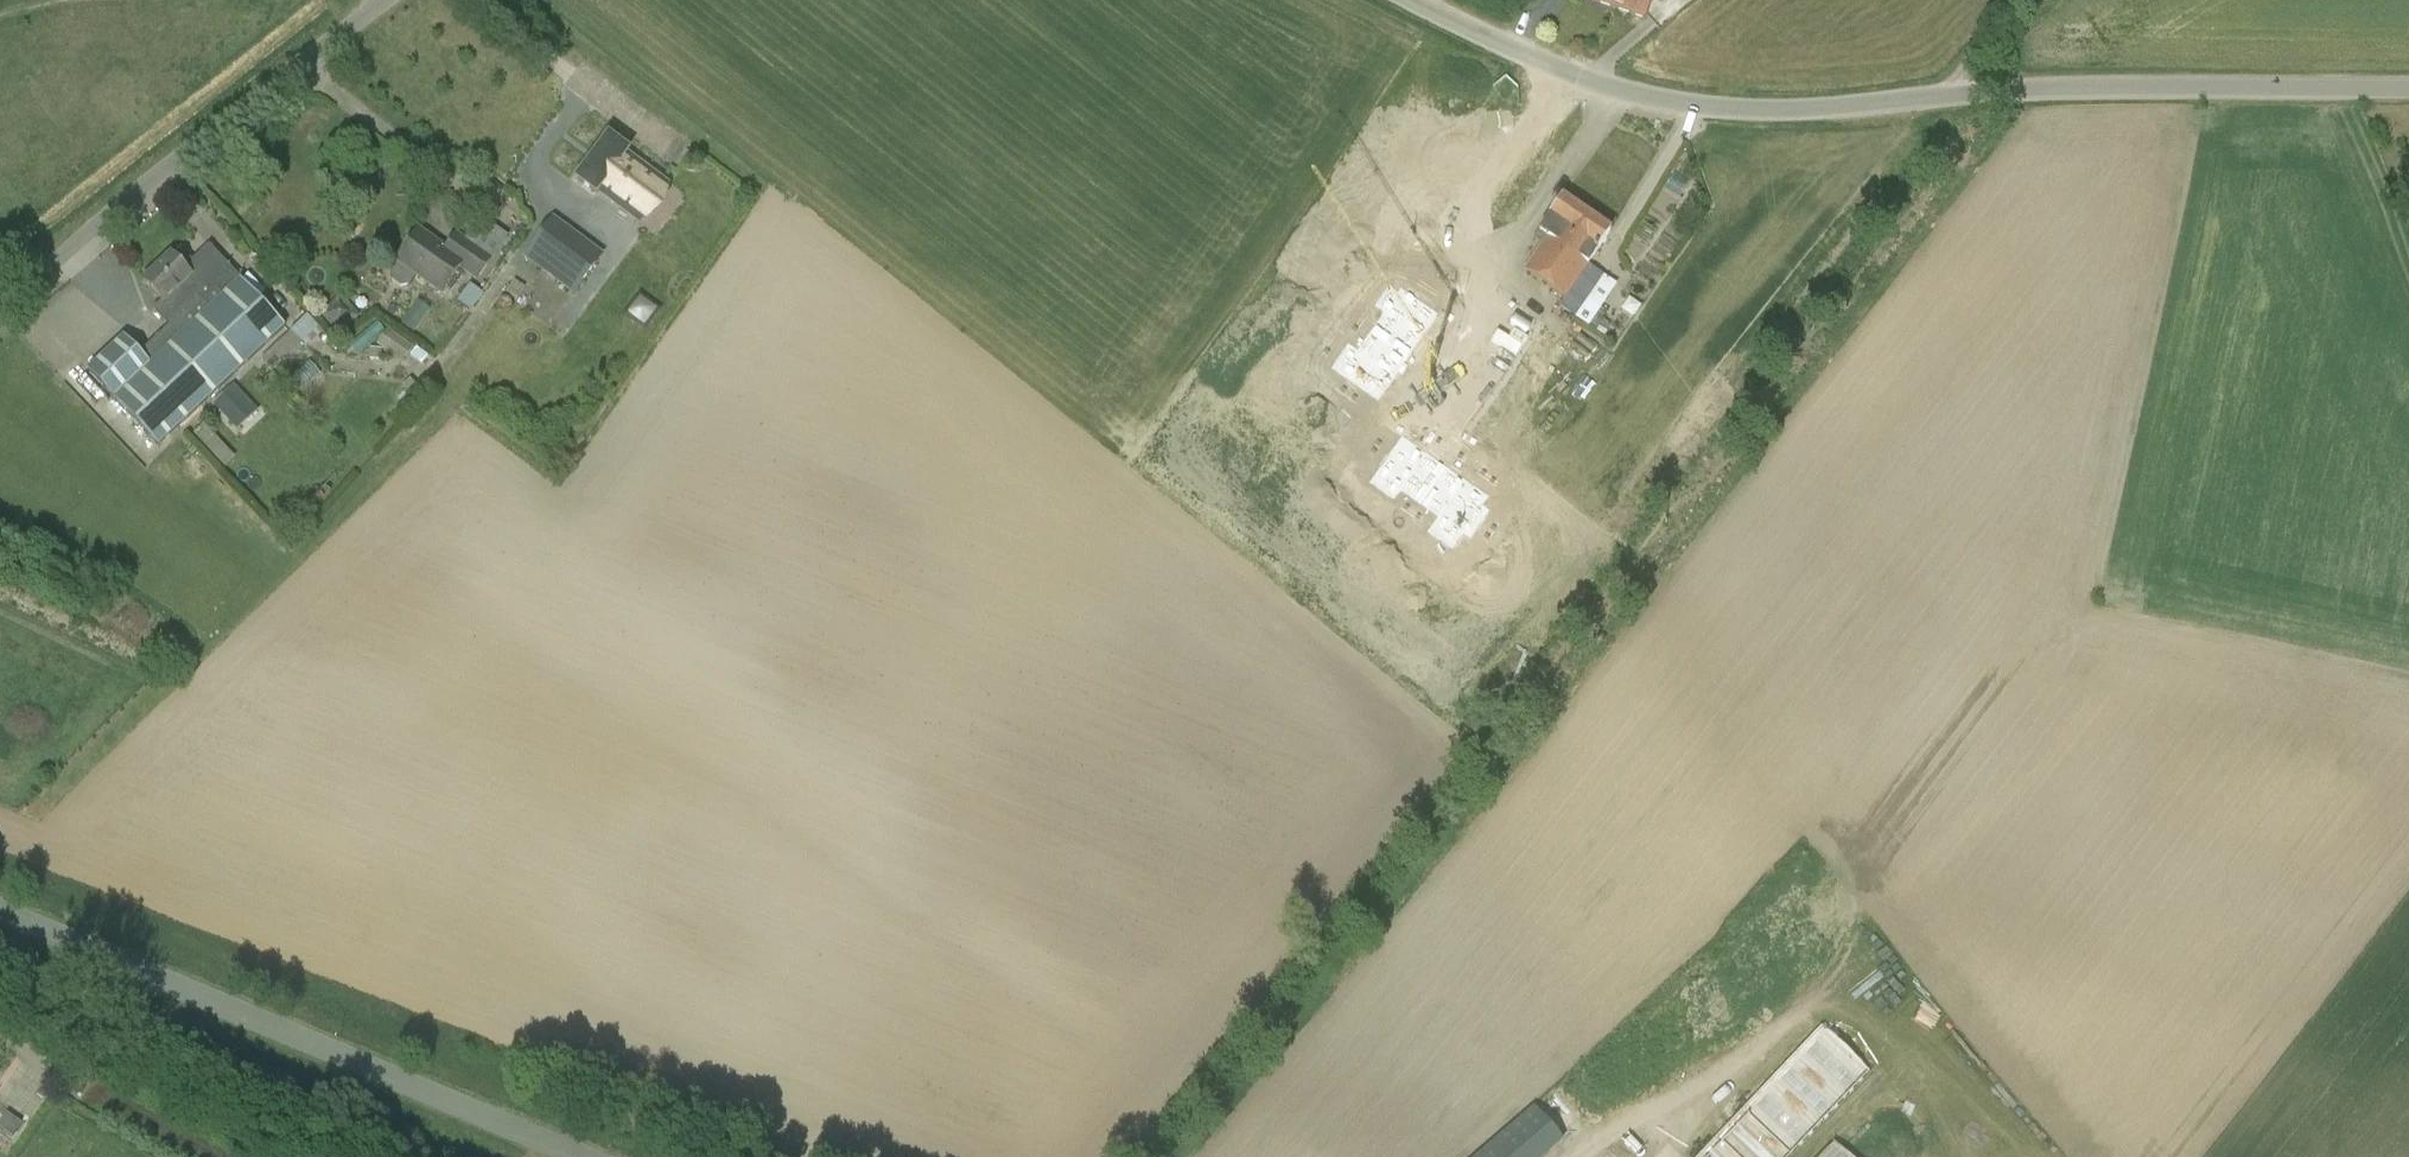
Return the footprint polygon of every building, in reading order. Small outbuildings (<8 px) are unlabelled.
[(1652,0),(1612,0),(1610,7),(1645,20),(1652,0)] [(577,179),(596,194),(600,188),(637,215),(660,185),(623,157),(627,152),(608,137),(577,179)] [(1540,244),(1523,269),(1564,297),(1558,307),(1569,315),(1585,326),(1615,284),(1587,265),(1610,232),(1561,198),(1533,239),(1540,244)] [(525,257),(574,293),(596,264),(547,227),(525,257)] [(447,251),(420,231),(398,264),(390,274),(392,282),(400,288),(408,287),(415,276),(440,294),(460,266),(477,278),(490,260),(457,236),(447,251)] [(240,282),(206,248),(193,260),(192,262),(189,259),(180,267),(170,256),(144,281),(162,301),(153,310),(179,340),(240,282)] [(254,354),(268,340),(282,327),(240,282),(179,340),(148,369),(133,384),(175,428),(254,354)] [(456,303),(468,311),(481,293),(469,285),(456,303)] [(1370,331),(1409,358),(1439,314),(1400,287),(1370,331)] [(361,317),(342,296),(320,315),(339,336),(361,317)] [(320,334),(305,318),(259,360),(268,370),(277,362),(281,366),(302,346),(304,349),(320,334)] [(376,345),(402,363),(413,347),(388,328),(376,345)] [(1409,358),(1370,331),(1340,375),(1378,402),(1409,358)] [(148,369),(121,340),(89,371),(159,444),(175,428),(133,384),(148,369)] [(381,350),(371,350),(370,360),(380,361),(381,350)] [(237,431),(258,412),(234,385),(213,404),(237,431)] [(1419,504),(1446,465),(1402,435),(1375,474),(1419,504)] [(1446,465),(1419,504),(1463,535),(1489,496),(1446,465)] [(1871,1073),(1821,1026),(1697,1156),(1792,1156),(1871,1073)] [(1491,1143),(1503,1156),(1547,1156),(1564,1142),(1532,1107),(1491,1143)] [(0,1125),(0,1128),(12,1137),(21,1125),(7,1115),(0,1125)] [(1817,1156),(1860,1156),(1836,1136),(1817,1156)] [(1491,1143),(1475,1156),(1503,1156),(1491,1143)]
